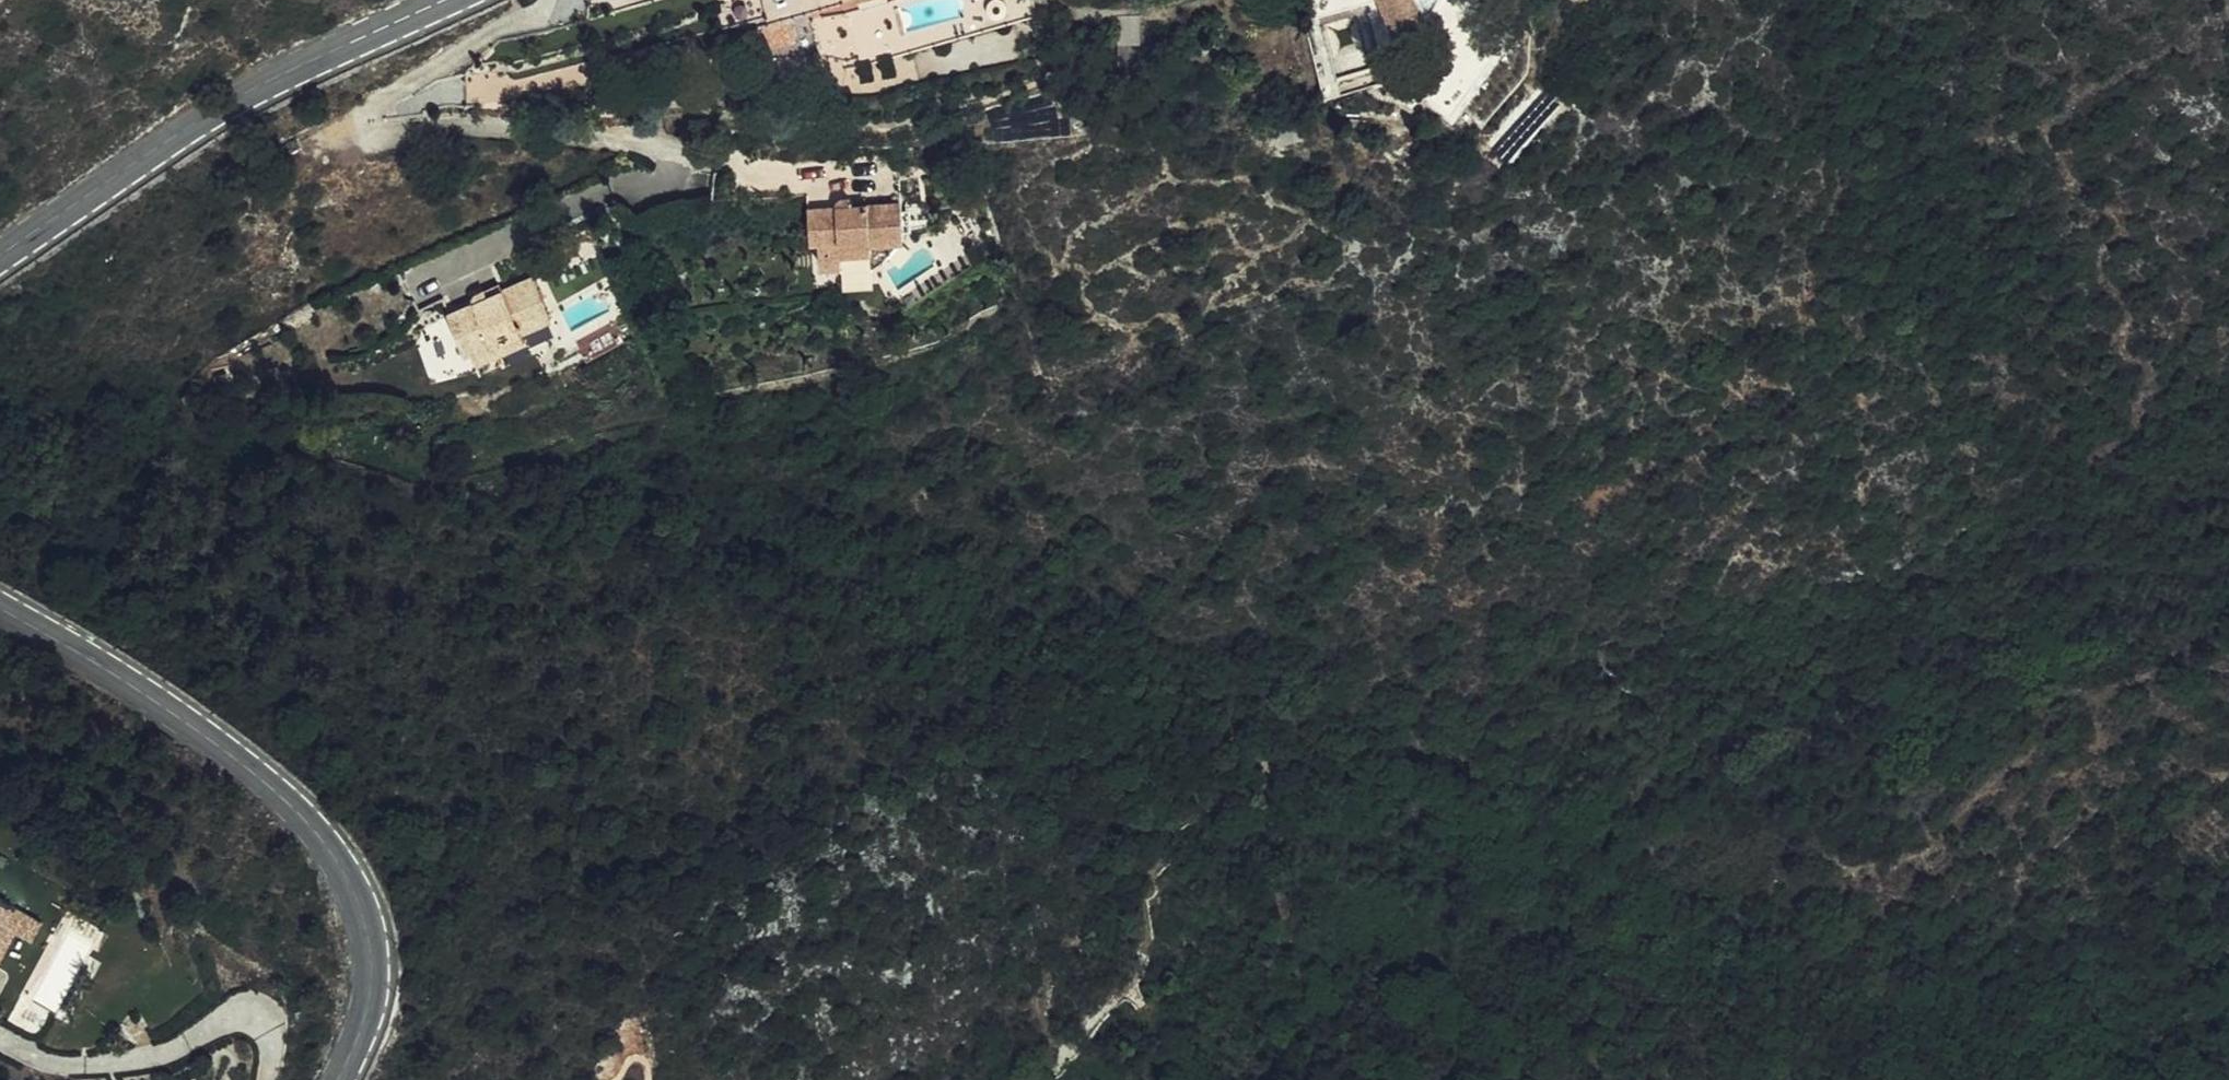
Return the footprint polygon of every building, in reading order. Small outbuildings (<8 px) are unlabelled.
[(849,5),(834,10),(837,20),(904,1),(907,0),(847,0),(849,5)] [(1376,0),(1391,30),(1420,18),(1420,17),(1430,0),(1375,0),(1376,0)] [(837,20),(834,10),(813,16),(816,26),(837,20)] [(1142,62),(1140,13),(1120,13),(1122,63),(1142,62)] [(784,27),(755,35),(760,53),(789,45),(784,27)] [(1327,79),(1315,80),(1319,92),(1366,89),(1365,77),(1328,80),(1327,79)] [(831,213),(806,214),(809,247),(814,246),(817,271),(879,267),(899,246),(899,237),(899,217),(898,206),(848,209),(848,204),(837,205),(831,213)] [(906,217),(899,217),(899,237),(907,237),(906,217)] [(475,360),(486,382),(503,374),(499,363),(526,351),(523,342),(552,328),(535,289),(508,299),(492,305),(490,300),(481,305),(476,316),(452,325),(469,363),(475,360)] [(490,300),(492,305),(508,299),(504,290),(489,296),(490,300)] [(0,927),(0,952),(7,937),(24,946),(33,928),(6,914),(0,927)]
